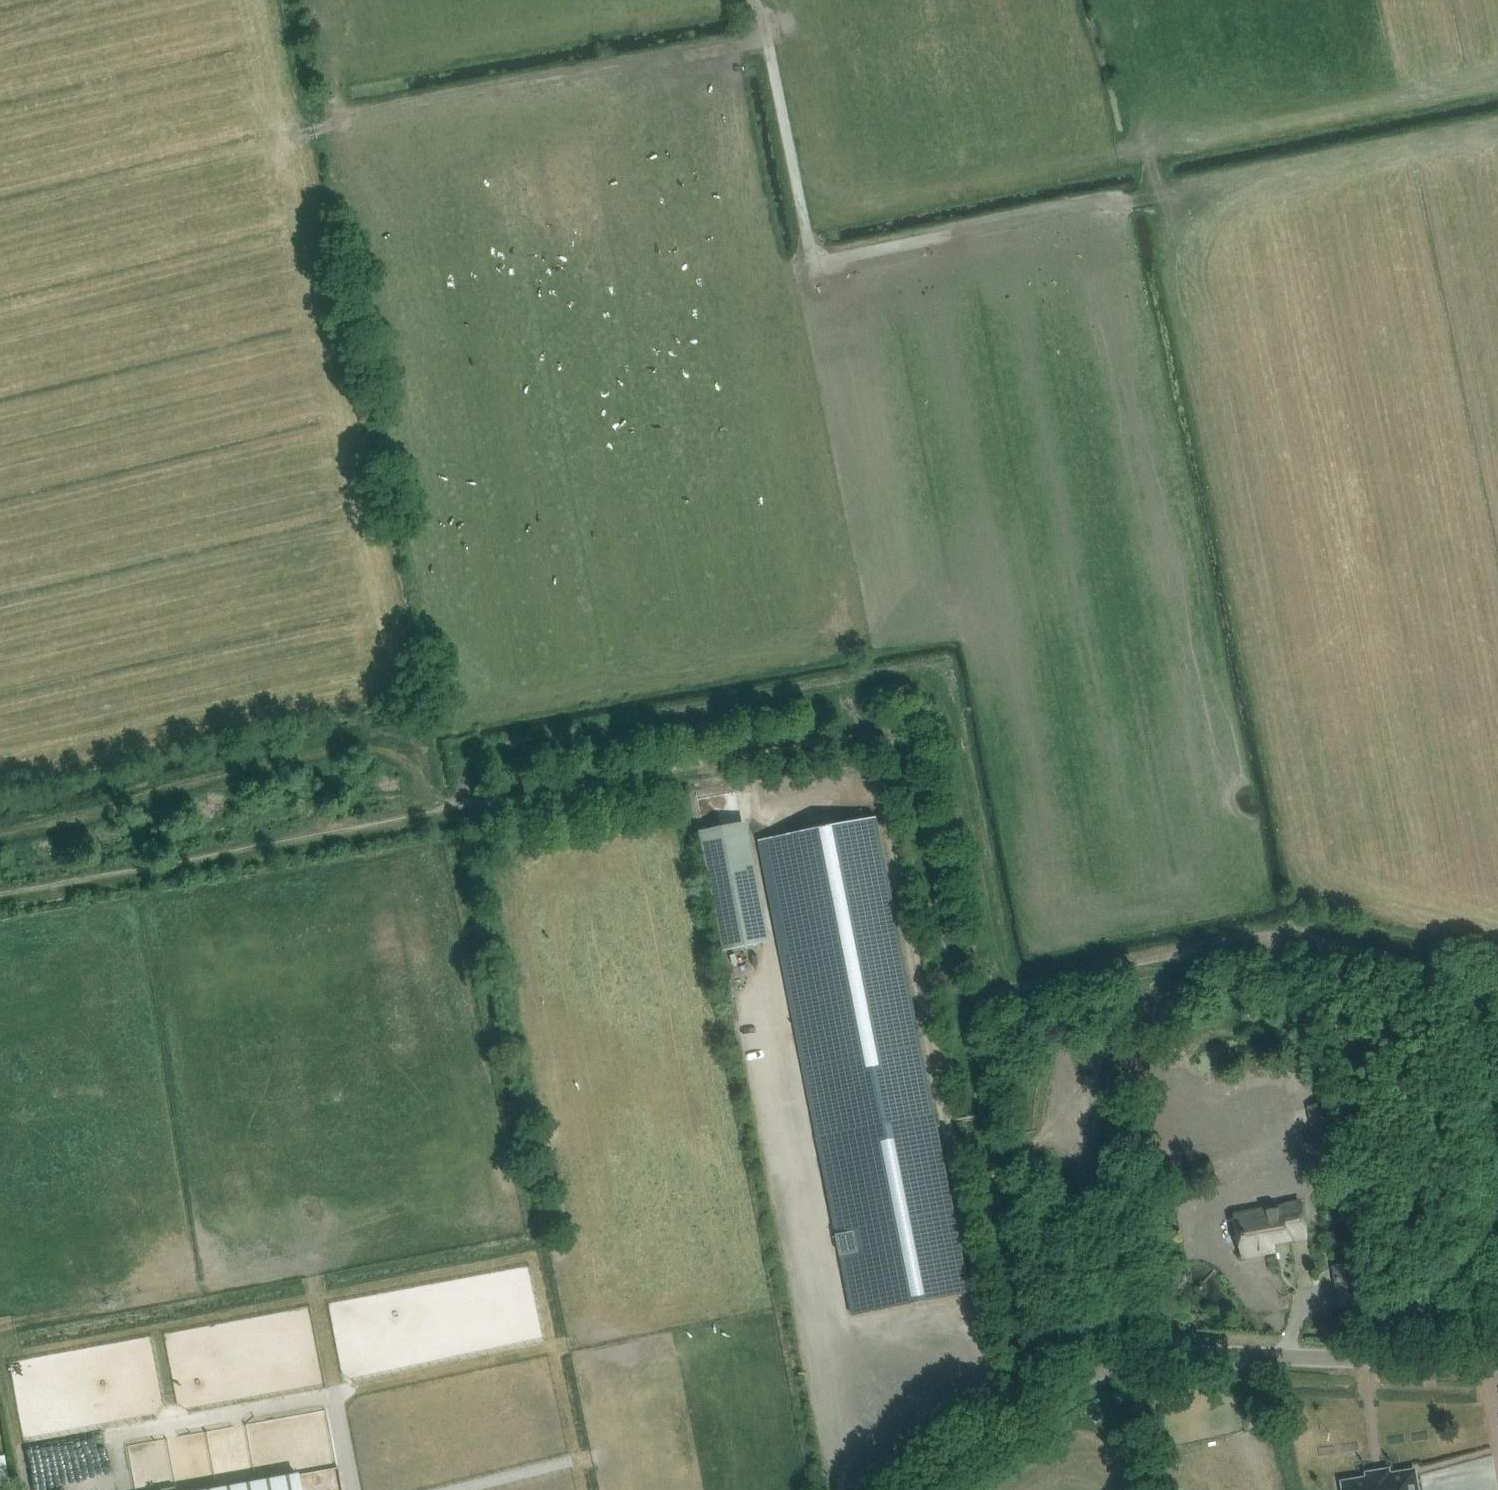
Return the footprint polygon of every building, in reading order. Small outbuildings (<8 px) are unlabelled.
[(876,817),(759,840),(817,1138),(820,1152),(840,1148),(842,1158),(822,1162),(852,1314),(970,1291),(935,1115),(876,817)] [(771,940),(750,821),(703,829),(723,948),(771,940)] [(1304,1077),(1298,1075),(1291,1076),(1288,1082),(1289,1088),(1295,1092),(1301,1090),(1305,1084),(1304,1077)] [(1301,1204),(1239,1214),(1246,1253),(1275,1248),(1273,1239),(1307,1234),(1301,1204)] [(1359,1302),(1354,1271),(1353,1262),(1333,1266),(1339,1305),(1359,1302)] [(1343,1482),(1345,1489),(1417,1489),(1414,1471),(1389,1475),(1388,1470),(1368,1473),(1369,1478),(1343,1482)] [(293,1474),(203,1489),(296,1489),(293,1474)]
